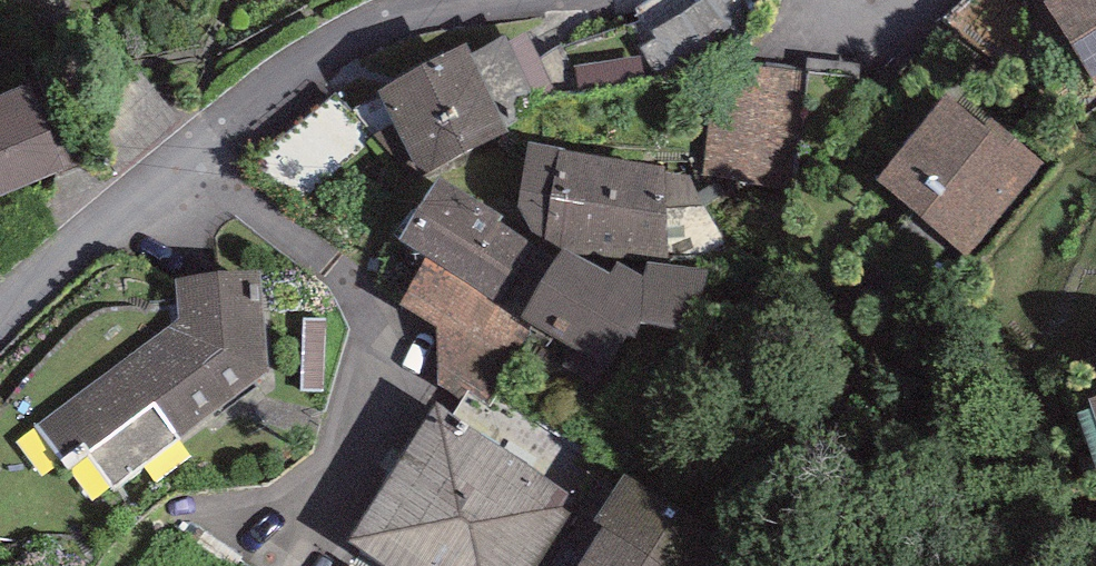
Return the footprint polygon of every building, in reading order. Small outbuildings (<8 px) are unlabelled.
[(616,16),(654,87),(774,22),(762,0),(646,0),(616,16)] [(1095,84),(1095,0),(1043,0),(1095,84)] [(468,44),(378,90),(421,174),(506,131),(495,108),(532,89),(506,37),(473,54),(468,44)] [(859,81),(754,67),(710,119),(702,174),(844,193),(859,81)] [(0,95),(0,198),(86,164),(51,75),(0,95)] [(945,94),(875,181),(969,256),(1045,161),(991,117),(984,126),(945,94)] [(563,148),(529,142),(519,205),(531,232),(560,249),(565,245),(582,252),(666,261),(665,164),(561,153),(563,148)] [(501,218),(438,177),(399,238),(427,256),(492,297),(528,241),(499,222),(501,218)] [(704,331),(707,270),(667,264),(649,263),(643,276),(618,262),(609,273),(578,254),(565,248),(520,316),(540,328),(611,369),(641,322),(704,331)] [(492,297),(427,256),(402,304),(439,326),(435,393),(461,402),(469,390),(490,402),(540,328),(520,316),(492,297)] [(163,332),(44,429),(106,505),(253,385),(244,279),(159,286),(163,332)] [(1088,399),(1095,424),(1095,396),(1088,399)] [(436,406),(349,542),(385,565),(537,565),(574,497),(436,406)] [(631,492),(586,565),(728,565),(734,555),(631,492)]
